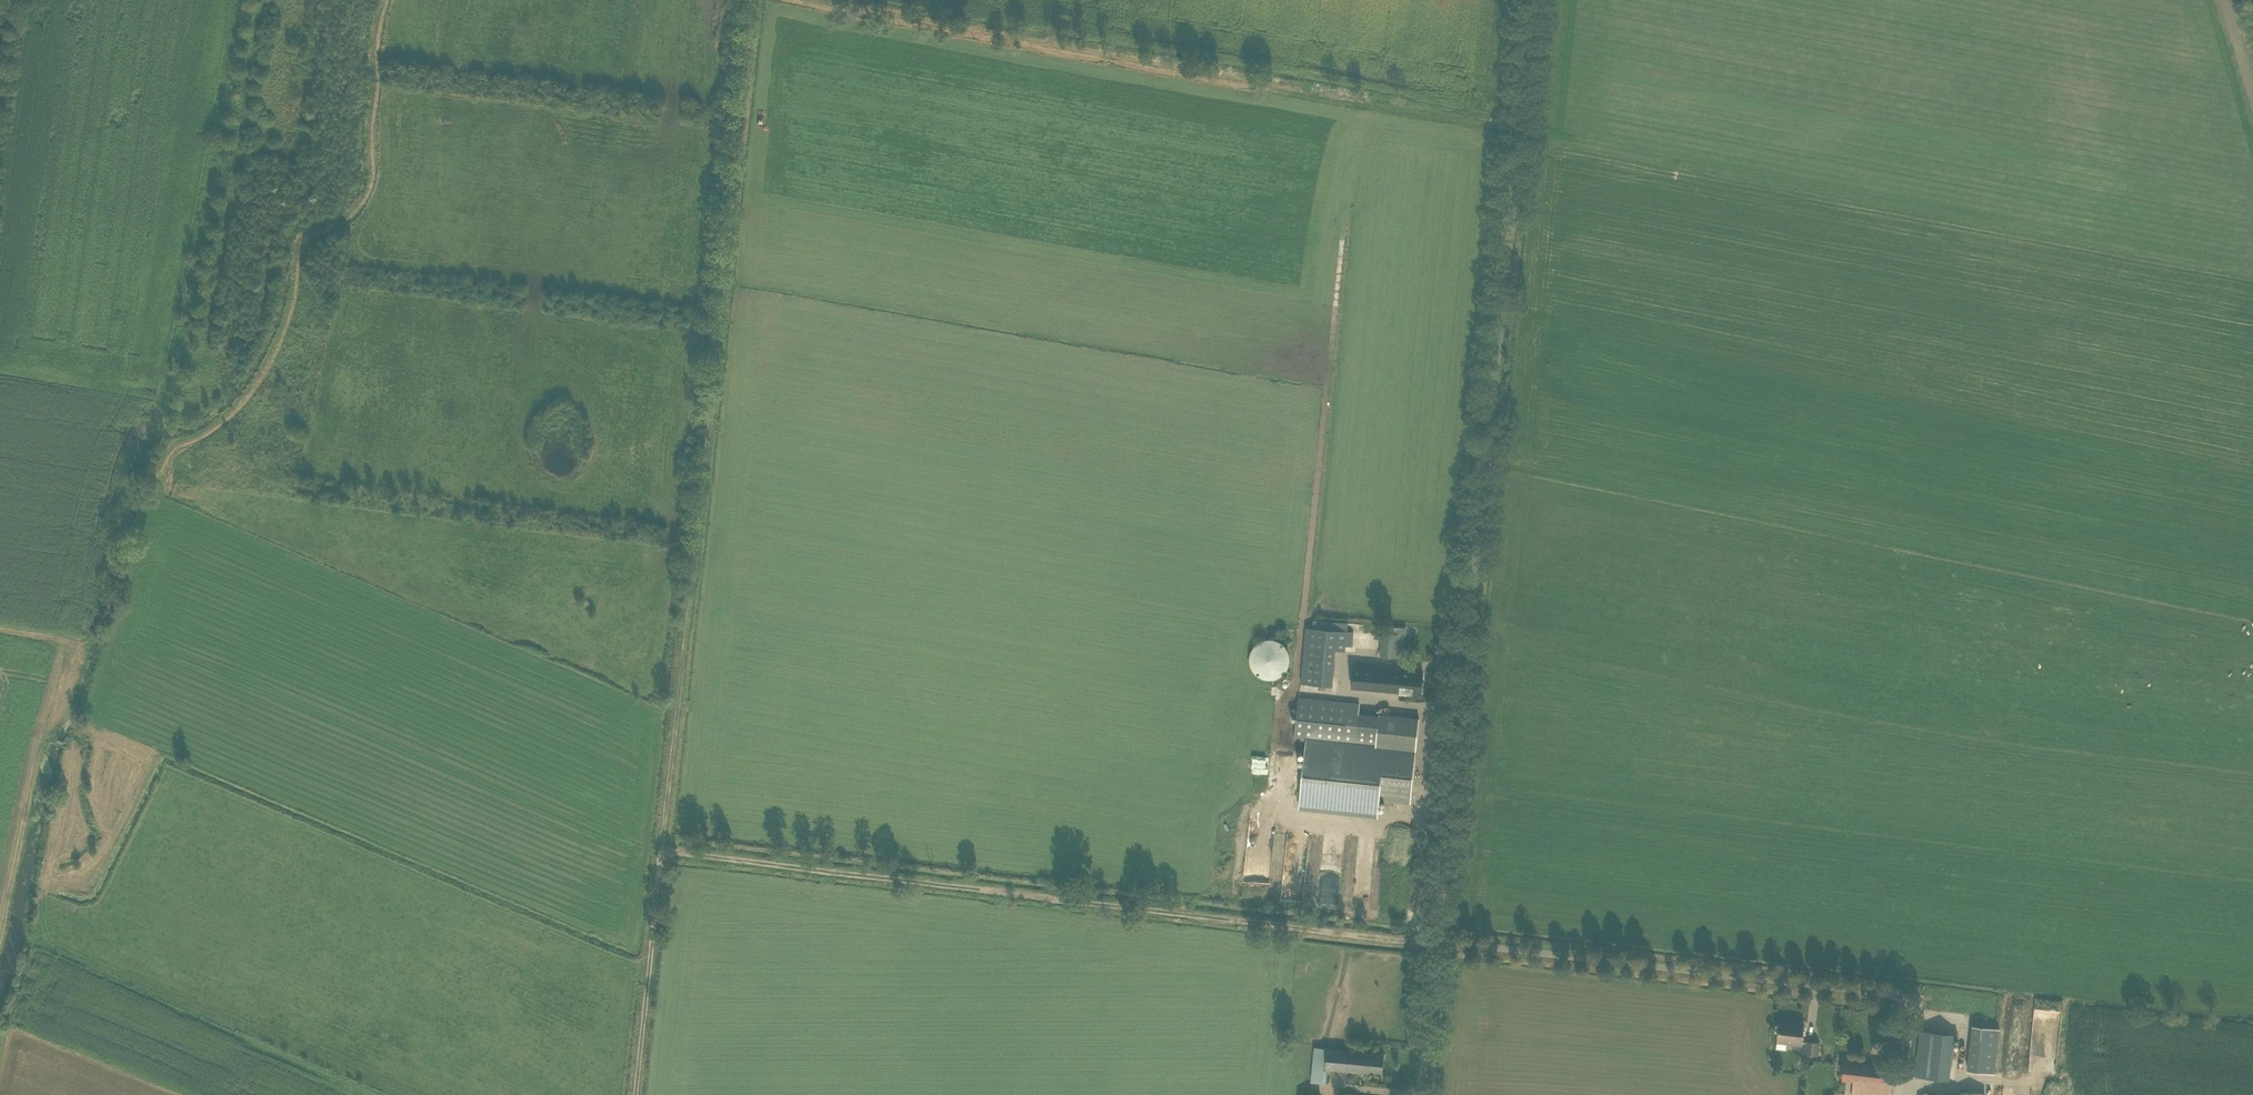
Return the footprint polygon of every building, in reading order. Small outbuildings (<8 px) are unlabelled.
[(1354,632),(1306,628),(1302,684),(1333,686),(1336,651),(1346,651),(1346,646),(1353,647),(1354,632)] [(1256,642),(1256,678),(1287,677),(1287,641),(1256,642)] [(1353,665),(1351,688),(1399,692),(1422,694),(1423,673),(1402,671),(1402,669),(1391,668),(1360,665),(1353,665)] [(1291,708),(1291,715),(1297,716),(1294,738),(1306,740),(1299,807),(1378,815),(1380,798),(1411,801),(1419,719),(1381,715),(1378,745),(1356,742),(1359,712),(1360,703),(1299,697),(1298,709),(1291,708)] [(1254,767),(1269,768),(1269,755),(1255,754),(1254,767)] [(2062,999),(2036,997),(2030,1068),(2057,1071),(2062,999)] [(1793,1024),(1779,1022),(1777,1041),(1801,1044),(1804,1023),(1794,1022),(1793,1024)] [(1973,1025),(1969,1069),(1997,1072),(2002,1027),(1973,1025)] [(1947,1079),(1952,1034),(1920,1030),(1915,1075),(1947,1079)] [(1820,1042),(1806,1040),(1805,1054),(1818,1055),(1820,1042)] [(1328,1069),(1382,1074),(1384,1054),(1314,1047),(1311,1082),(1327,1084),(1328,1069)] [(1871,1094),(1890,1094),(1893,1067),(1844,1061),(1842,1080),(1853,1081),(1852,1094),(1865,1094),(1871,1094)]
